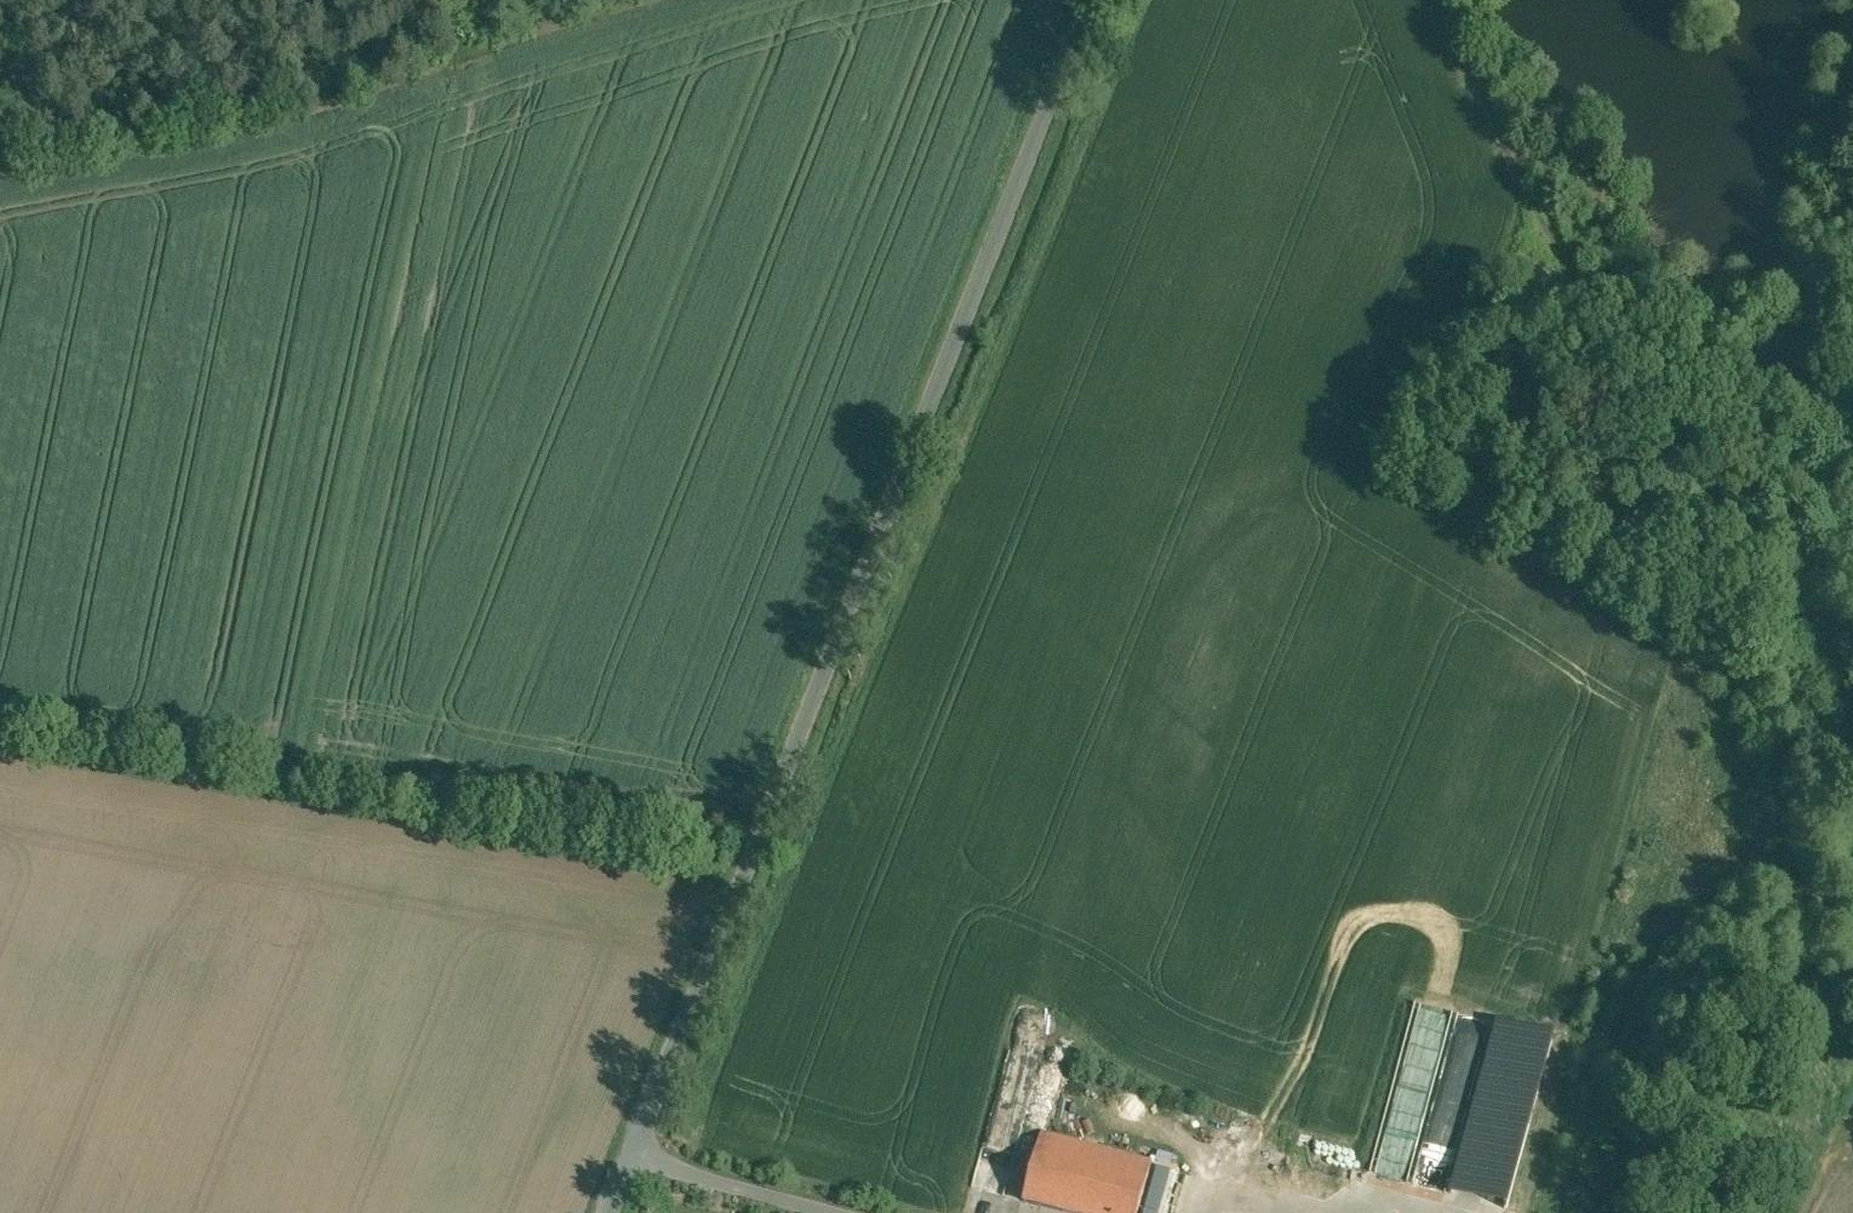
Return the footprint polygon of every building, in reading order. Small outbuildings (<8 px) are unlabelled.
[(1553,1040),(1496,1025),(1449,1194),(1506,1210),(1553,1040)] [(1119,1155),(1043,1135),(1037,1155),(1114,1175),(1119,1155)] [(1037,1155),(1025,1201),(1072,1212),(1103,1212),(1114,1175),(1037,1155)] [(1119,1155),(1114,1175),(1103,1212),(1139,1212),(1153,1164),(1119,1155)] [(1153,1164),(1139,1212),(1167,1212),(1179,1171),(1153,1164)]
